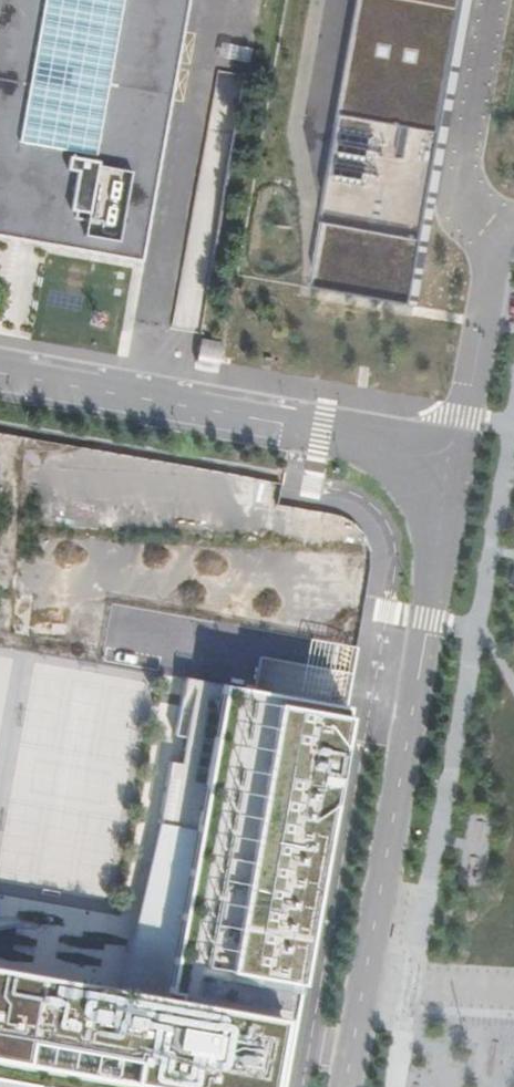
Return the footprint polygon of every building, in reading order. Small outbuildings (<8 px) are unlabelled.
[(27,243),(125,260),(139,262),(186,0),(0,0),(0,238),(27,243)] [(471,0),(368,0),(318,289),(417,307),(471,0)] [(183,677),(126,995),(0,972),(0,1080),(39,1086),(276,1086),(344,705),(252,690),(183,677)]
